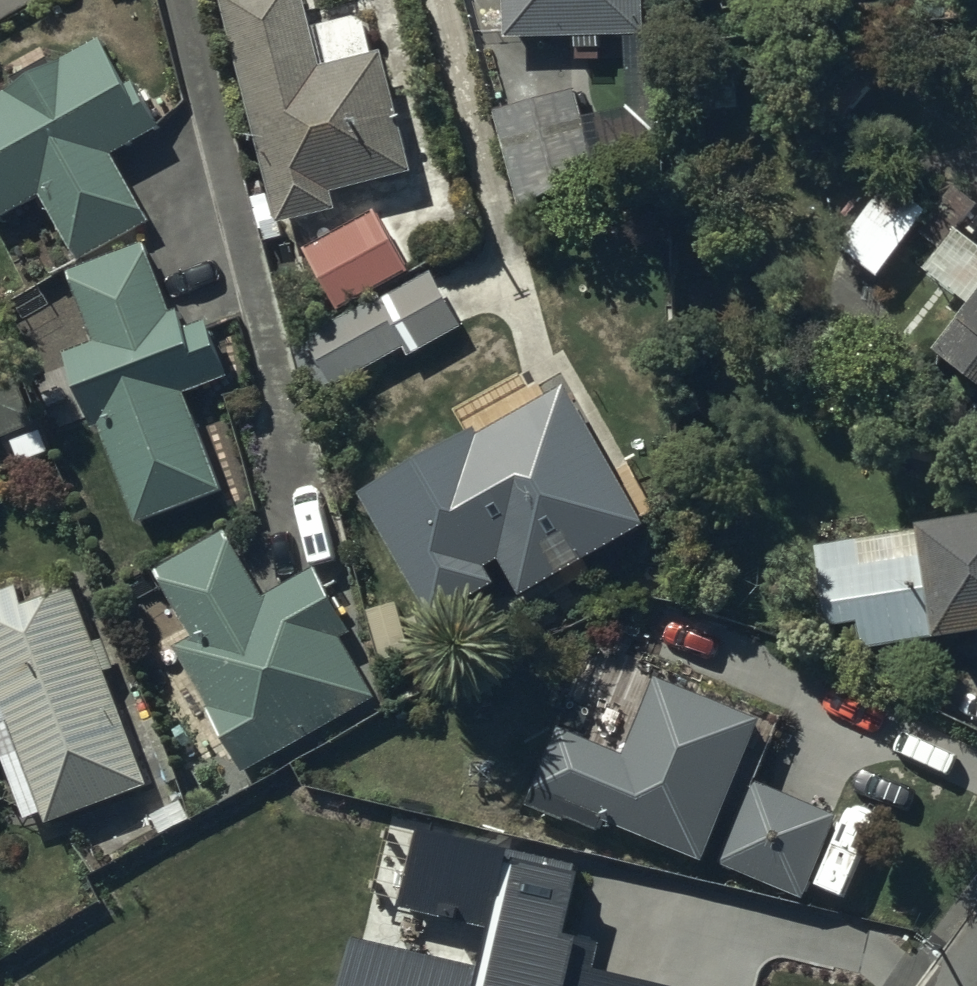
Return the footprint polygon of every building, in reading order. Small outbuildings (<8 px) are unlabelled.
[(285,216),(332,205),(326,182),(407,162),(381,56),(314,73),(296,0),(232,0),(285,216)] [(505,31),(637,27),(637,0),(504,0),(505,31)] [(102,38),(0,95),(0,205),(45,180),(81,246),(140,213),(102,147),(148,121),(102,38)] [(499,110),(495,112),(520,210),(524,209),(601,189),(575,89),(499,110)] [(889,180),(840,244),(877,275),(927,209),(889,180)] [(377,211),(311,246),(340,300),(406,265),(377,211)] [(158,317),(134,251),(74,272),(99,340),(69,351),(130,520),(219,488),(183,390),(222,376),(203,324),(179,333),(171,312),(158,317)] [(463,324),(433,270),(309,340),(318,392),(404,344),(409,354),(463,324)] [(934,348),(976,380),(976,291),(934,348)] [(0,345),(0,431),(31,420),(1,344),(0,345)] [(629,519),(561,395),(476,441),(471,434),(365,492),(431,612),(488,580),(475,557),(504,541),(524,577),(629,519)] [(817,547),(830,620),(863,614),(867,642),(976,623),(976,520),(817,547)] [(343,626),(314,574),(263,602),(227,537),(163,572),(201,641),(193,645),(254,754),(365,692),(332,632),(343,626)] [(75,597),(22,616),(12,589),(0,594),(0,721),(20,713),(56,811),(142,780),(75,597)] [(757,719),(664,681),(631,763),(559,734),(538,786),(703,852),(757,719)] [(830,815),(758,784),(727,859),(799,889),(830,815)] [(589,972),(596,943),(567,935),(584,867),(423,827),(405,902),(494,924),(482,973),(360,943),(349,985),(646,985),(589,972)]
